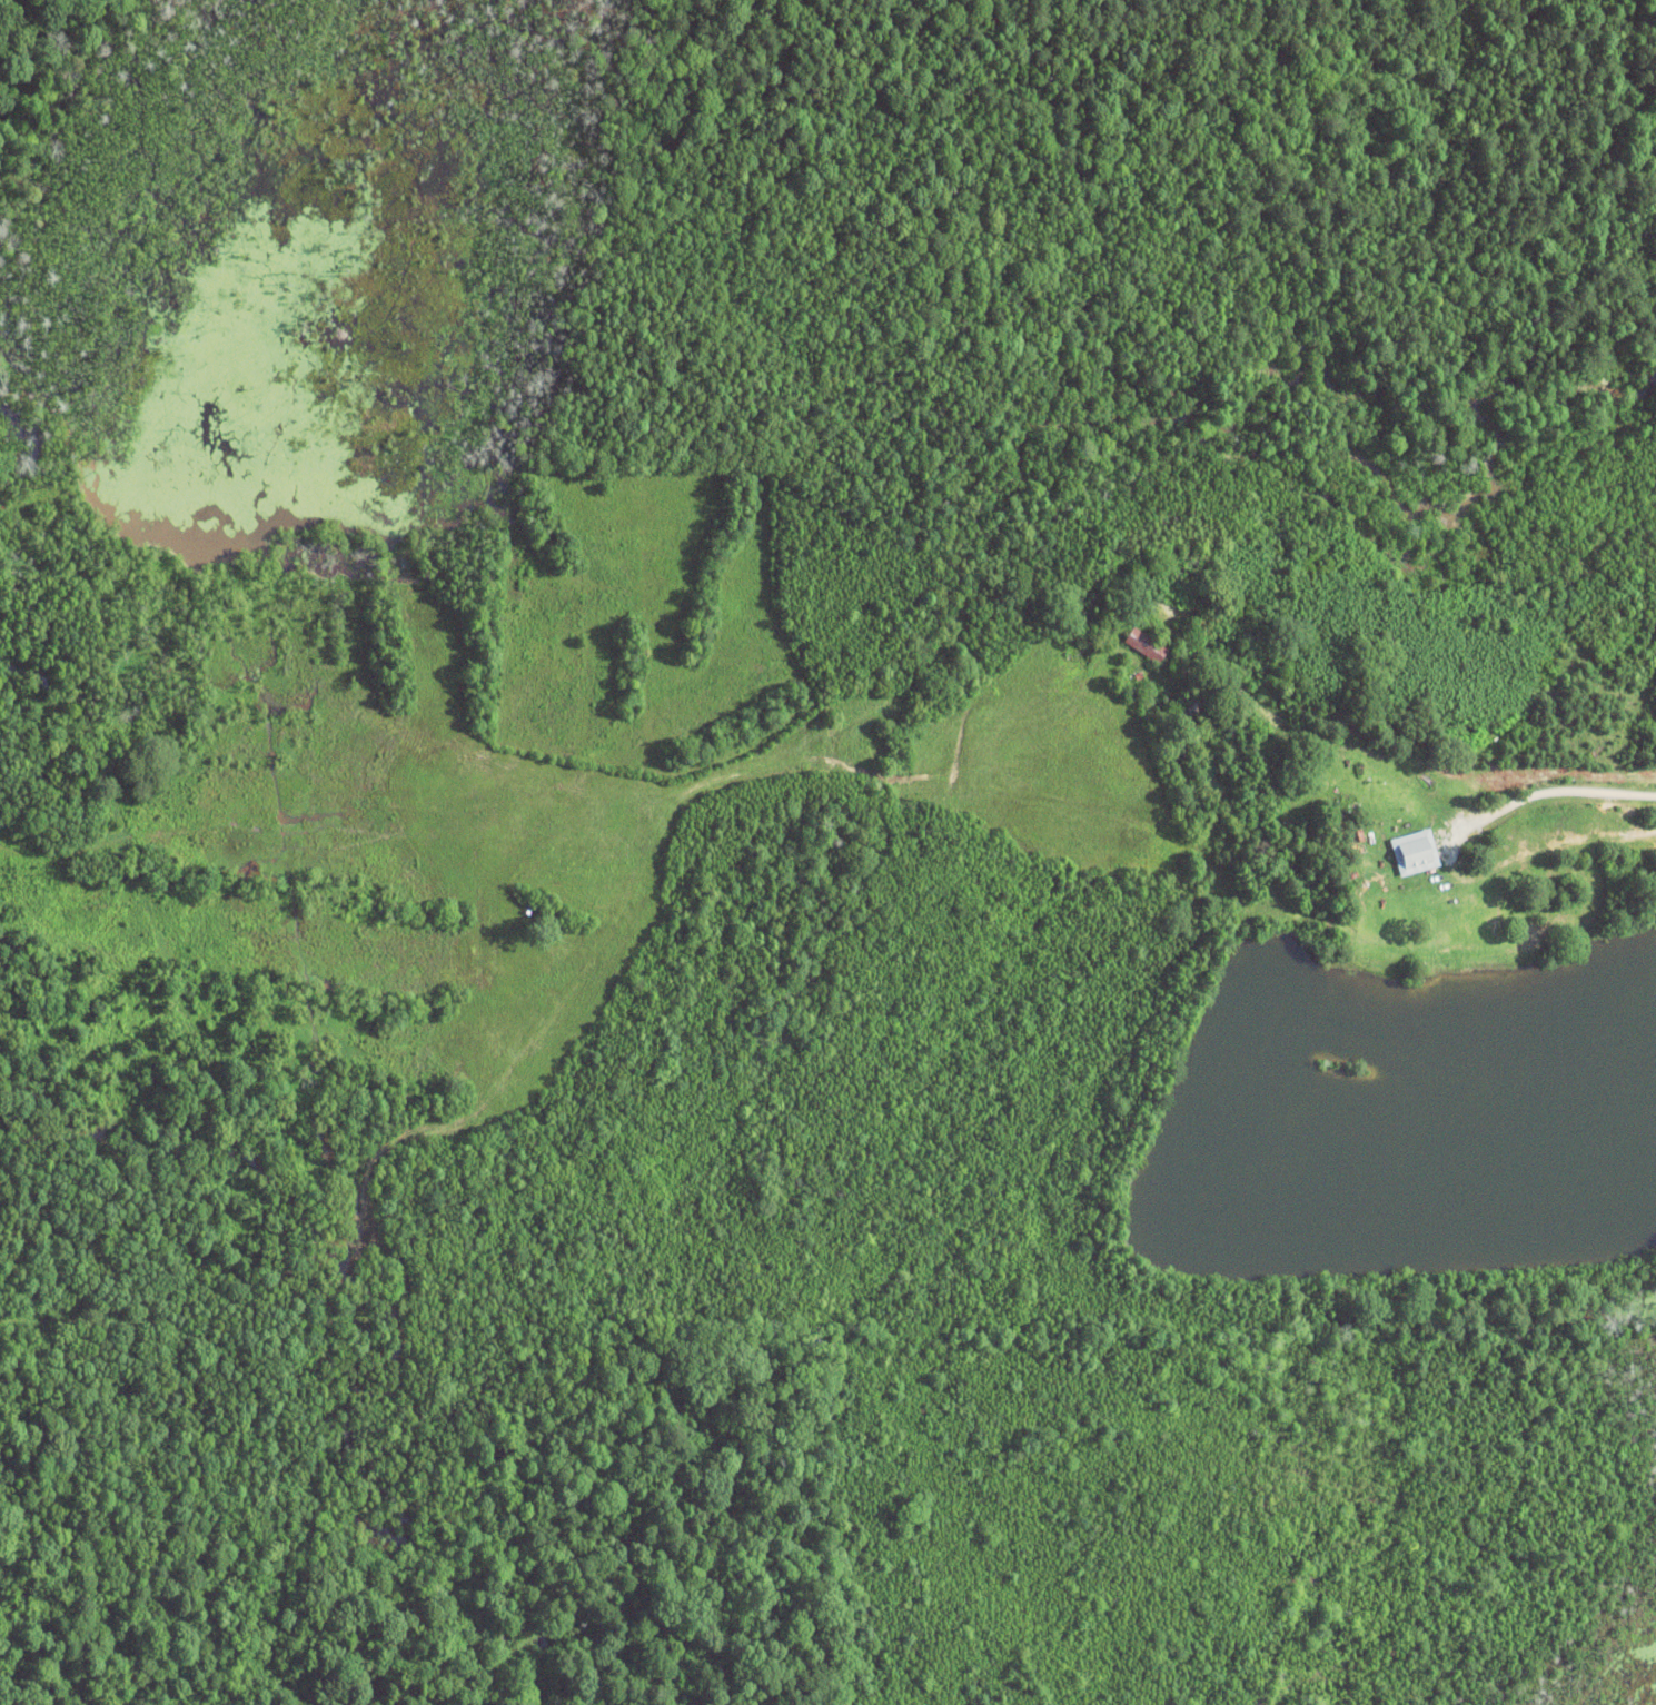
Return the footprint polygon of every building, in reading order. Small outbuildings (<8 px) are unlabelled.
[(1121,640),(1156,664),(1166,648),(1131,625),(1121,640)] [(1182,686),(1185,714),(1198,713),(1195,684),(1182,686)] [(1388,837),(1397,875),(1437,865),(1428,828),(1388,837)]
